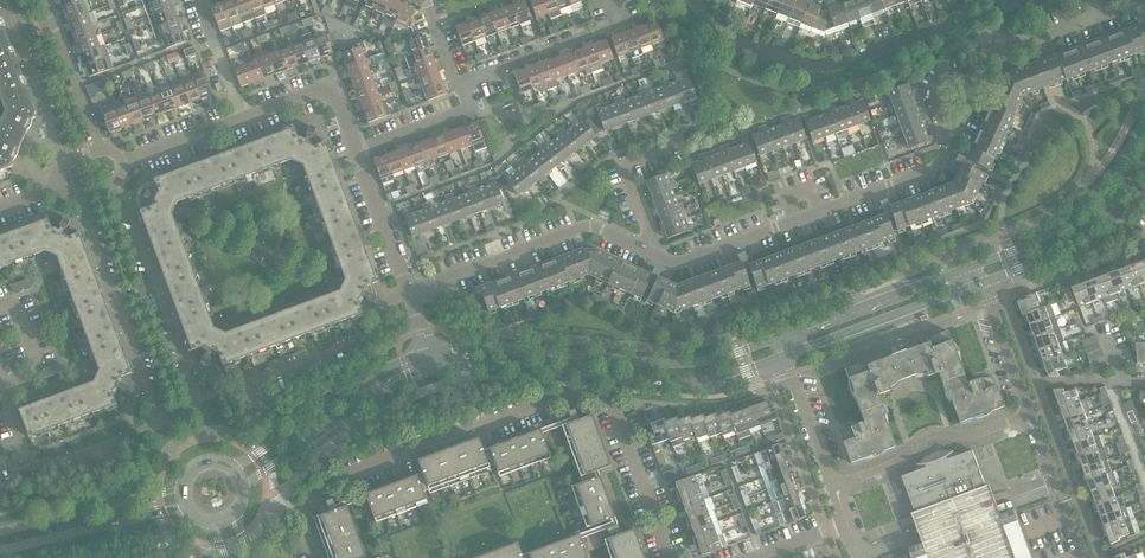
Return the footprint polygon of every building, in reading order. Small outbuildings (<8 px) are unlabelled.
[(63,9),(84,2),(83,0),(60,0),(63,9)] [(174,7),(171,0),(159,0),(149,3),(144,5),(149,16),(153,15),(174,7)] [(235,0),(231,0),(223,3),(232,27),(244,23),(235,0)] [(244,23),(255,19),(248,0),(235,0),(244,23)] [(255,19),(266,15),(264,9),(261,0),(248,0),(255,19)] [(264,9),(276,5),(274,0),(261,0),(264,9)] [(315,12),(320,10),(316,0),(311,0),(315,12)] [(346,0),(344,6),(355,11),(360,0),(346,0)] [(374,13),(380,0),(366,0),(362,7),(374,13)] [(374,13),(372,17),(383,22),(385,18),(393,0),(380,0),(374,13)] [(394,0),(393,0),(385,18),(396,23),(404,5),(394,0)] [(549,14),(544,0),(530,0),(537,18),(549,14)] [(549,14),(551,19),(562,15),(562,14),(557,0),(544,0),(549,14)] [(573,10),(569,0),(557,0),(562,14),(573,10)] [(573,10),(584,6),(584,5),(583,1),(584,1),(583,0),(569,0),(573,10)] [(735,5),(750,11),(750,9),(752,9),(754,4),(755,0),(738,0),(735,5)] [(766,8),(769,0),(755,0),(754,4),(766,8)] [(766,8),(774,12),(773,14),(776,16),(777,13),(782,0),(769,0),(766,8)] [(777,13),(789,18),(796,0),(782,0),(777,13)] [(804,0),(796,0),(789,18),(801,22),(809,2),(804,0)] [(840,2),(847,23),(860,18),(853,0),(846,0),(840,2)] [(860,18),(861,23),(873,19),(873,17),(867,0),(853,0),(860,18)] [(884,9),(880,0),(867,0),(873,17),(885,13),(884,9)] [(896,5),(894,0),(880,0),(884,9),(896,5)] [(526,1),(514,6),(521,24),(532,20),(526,1)] [(63,9),(68,21),(88,13),(84,2),(63,9)] [(822,7),(809,2),(801,22),(799,27),(824,36),(824,10),(821,10),(822,7)] [(849,28),(847,23),(840,2),(827,7),(829,10),(824,10),(824,36),(824,37),(849,28)] [(223,3),(211,7),(220,32),(232,27),(223,3)] [(415,10),(404,5),(396,23),(407,28),(415,10)] [(502,10),(509,29),(521,24),(514,6),(502,10)] [(158,26),(178,19),(174,7),(153,15),(149,16),(153,28),(158,26)] [(491,14),(498,33),(509,29),(502,10),(491,14)] [(68,21),(72,32),(92,24),(88,13),(68,21)] [(479,18),(486,37),(498,33),(491,14),(479,18)] [(468,22),(475,41),(486,37),(479,18),(468,22)] [(157,39),(162,37),(182,30),(178,19),(158,26),(153,28),(157,39)] [(658,21),(646,26),(653,45),(665,40),(658,21)] [(463,46),(475,41),(468,22),(456,27),(463,46)] [(9,38),(5,28),(2,29),(0,24),(0,41),(9,38)] [(72,32),(76,43),(96,36),(92,24),(72,32)] [(1122,35),(1129,56),(1144,51),(1144,48),(1143,43),(1144,43),(1144,36),(1141,24),(1136,26),(1137,29),(1122,35)] [(634,30),(641,49),(653,45),(646,26),(634,30)] [(166,49),(186,42),(182,30),(162,37),(166,49)] [(623,34),(630,53),(641,49),(634,30),(623,34)] [(303,43),(310,62),(321,58),(314,39),(312,33),(301,37),(303,43)] [(331,34),(326,35),(326,34),(314,39),(321,58),(333,53),(331,47),(335,45),(331,34)] [(618,58),(630,53),(623,34),(611,38),(618,58)] [(1122,35),(1110,39),(1118,60),(1129,56),(1122,35)] [(76,43),(80,55),(100,47),(96,36),(76,43)] [(406,43),(411,55),(430,48),(425,36),(406,43)] [(9,49),(12,48),(9,38),(0,41),(0,75),(20,67),(16,58),(13,59),(9,49)] [(1110,39),(1099,43),(1107,65),(1118,60),(1110,39)] [(607,40),(595,44),(601,63),(614,59),(607,40)] [(343,54),(347,66),(366,59),(364,53),(367,52),(363,41),(348,47),(349,52),(343,54)] [(292,47),(299,66),(310,62),(303,43),(292,47)] [(386,46),(389,55),(396,52),(393,43),(386,46)] [(1099,43),(1088,47),(1096,69),(1107,65),(1099,43)] [(583,49),(590,68),(601,63),(595,44),(583,49)] [(80,55),(85,66),(104,58),(109,57),(105,45),(100,47),(80,55)] [(280,51),(287,70),(299,66),(292,47),(280,51)] [(1088,47),(1076,52),(1084,73),(1096,69),(1088,47)] [(434,60),(430,48),(411,55),(415,67),(434,60)] [(572,53),(579,72),(590,68),(583,49),(572,53)] [(256,55),(264,78),(276,74),(269,55),(267,51),(256,55)] [(269,55),(276,74),(287,70),(280,51),(269,55)] [(1076,52),(1065,56),(1073,77),(1084,73),(1076,52)] [(561,57),(568,76),(579,72),(572,53),(561,57)] [(246,64),(253,83),(264,78),(256,55),(244,59),(246,64)] [(1061,81),(1073,77),(1065,56),(1053,60),(1042,64),(1024,71),(1031,92),(1050,86),(1061,81)] [(85,66),(89,78),(108,70),(114,69),(109,57),(104,58),(85,66)] [(549,61),(556,80),(568,76),(561,57),(549,61)] [(347,66),(351,77),(370,71),(366,59),(347,66)] [(419,78),(438,71),(434,60),(415,67),(419,78)] [(559,86),(556,80),(549,61),(538,65),(547,91),(559,86)] [(234,68),(241,87),(253,83),(246,64),(234,68)] [(547,91),(538,65),(527,69),(533,88),(539,86),(542,93),(547,91)] [(5,110),(32,100),(27,87),(24,88),(20,78),(23,77),(20,67),(0,75),(0,97),(5,110)] [(351,77),(355,89),(380,80),(376,68),(370,71),(351,77)] [(533,88),(527,69),(515,74),(522,93),(533,88)] [(442,82),(438,71),(419,78),(424,89),(442,82)] [(1013,79),(1009,82),(1023,95),(1031,92),(1024,71),(1012,75),(1013,79)] [(204,72),(193,76),(201,99),(213,95),(204,72)] [(684,79),(677,82),(685,104),(690,102),(689,101),(696,98),(687,73),(683,75),(684,79)] [(1110,85),(1127,79),(1125,74),(1108,81),(1110,85)] [(181,80),(190,104),(201,99),(193,76),(181,80)] [(170,85),(178,108),(190,104),(181,80),(170,85)] [(380,80),(355,89),(359,100),(378,93),(376,87),(382,85),(380,80)] [(685,104),(677,82),(670,85),(668,80),(664,82),(673,106),(680,104),(681,106),(685,104)] [(428,101),(447,94),(442,82),(424,89),(428,101)] [(662,88),(654,90),(663,112),(667,111),(667,109),(673,106),(664,82),(660,83),(662,88)] [(1004,83),(999,94),(1019,104),(1023,95),(1009,82),(1006,84),(1004,83)] [(1087,93),(1104,87),(1103,83),(1085,89),(1087,93)] [(892,103),(917,94),(915,90),(911,91),(908,84),(888,91),(892,103)] [(160,93),(167,112),(178,108),(170,85),(159,89),(160,93)] [(663,112),(654,90),(647,93),(645,88),(641,90),(651,115),(658,112),(658,114),(663,112)] [(639,96),(632,99),(640,121),(645,119),(644,117),(651,115),(641,90),(637,91),(639,96)] [(359,100),(364,111),(383,104),(380,98),(386,96),(384,91),(378,93),(359,100)] [(136,97),(138,102),(145,120),(156,116),(149,98),(147,93),(136,97)] [(149,98),(156,116),(167,112),(160,93),(149,98)] [(917,94),(892,103),(897,115),(917,107),(914,100),(918,98),(917,94)] [(999,94),(994,105),(1014,115),(1019,104),(999,94)] [(640,121),(632,99),(624,101),(623,97),(619,98),(628,123),(635,121),(635,122),(640,121)] [(616,104),(609,107),(617,129),(622,128),(621,126),(628,123),(619,98),(615,100),(616,104)] [(853,98),(849,100),(858,125),(870,120),(863,100),(855,103),(853,98)] [(3,117),(0,123),(0,129),(24,140),(27,132),(25,131),(29,120),(32,121),(36,112),(32,100),(5,110),(5,112),(3,117)] [(847,106),(840,109),(847,129),(858,125),(849,100),(845,101),(847,106)] [(126,106),(133,125),(145,120),(138,102),(126,106)] [(387,103),(383,104),(364,111),(368,124),(392,115),(387,103)] [(122,129),(115,110),(113,104),(101,109),(110,133),(122,129)] [(617,129),(609,107),(602,110),(600,105),(595,107),(598,112),(585,122),(596,136),(604,130),(605,132),(612,129),(613,131),(617,129)] [(994,105),(989,116),(1009,126),(1014,115),(994,105)] [(115,110),(122,129),(133,125),(126,106),(115,110)] [(827,108),(836,133),(847,129),(840,109),(832,112),(830,107),(827,108)] [(917,107),(897,115),(901,126),(925,116),(924,113),(919,114),(917,107)] [(824,115),(817,117),(824,137),(836,133),(827,108),(822,110),(824,115)] [(1028,132),(1036,115),(1032,113),(1024,130),(1028,132)] [(579,122),(573,127),(587,146),(591,143),(590,141),(596,136),(585,122),(580,115),(576,118),(579,122)] [(813,142),(824,137),(817,117),(810,120),(808,115),(803,117),(813,142)] [(925,116),(901,126),(905,137),(925,129),(922,122),(927,121),(925,116)] [(983,127),(1004,137),(1009,126),(989,116),(983,127)] [(789,117),(785,119),(794,143),(806,139),(799,119),(791,122),(789,117)] [(783,125),(776,127),(783,148),(794,143),(785,119),(781,120),(783,125)] [(465,126),(472,145),(484,141),(477,122),(465,126)] [(767,125),(763,127),(772,152),(783,148),(776,127),(768,130),(767,125)] [(325,143),(316,146),(315,144),(309,141),(310,140),(310,139),(313,138),(317,129),(310,126),(306,135),(307,137),(306,139),(305,140),(300,137),(298,138),(294,128),(248,145),(258,173),(292,160),(297,163),(303,165),(315,199),(343,189),(325,143)] [(454,131),(461,149),(472,145),(465,126),(454,131)] [(587,146),(573,127),(567,131),(564,128),(560,130),(576,151),(582,147),(583,149),(587,146)] [(760,156),(772,152),(763,127),(759,129),(760,133),(752,136),(760,156)] [(983,127),(978,138),(999,148),(1004,137),(983,127)] [(11,168),(15,159),(12,158),(17,147),(20,148),(24,140),(0,129),(0,172),(11,168)] [(925,129),(905,137),(909,149),(934,140),(932,135),(928,137),(925,129)] [(560,137),(554,141),(568,160),(572,157),(570,156),(576,151),(560,130),(557,133),(560,137)] [(443,135),(450,154),(461,149),(454,131),(443,135)] [(431,139),(438,158),(450,154),(443,135),(431,139)] [(1018,154),(1026,137),(1022,135),(1014,152),(1018,154)] [(748,138),(743,140),(745,144),(738,147),(745,167),(757,162),(748,138)] [(978,138),(973,149),(994,159),(999,148),(978,138)] [(420,143),(427,162),(438,158),(431,139),(420,143)] [(568,160),(554,141),(547,146),(545,142),(541,145),(557,166),(563,162),(564,163),(568,160)] [(409,147),(416,166),(427,162),(420,143),(409,147)] [(211,190),(258,173),(248,145),(201,163),(211,190)] [(541,151),(534,156),(549,175),(552,172),(551,171),(557,166),(541,145),(538,148),(541,151)] [(729,145),(725,146),(734,171),(745,167),(738,147),(731,150),(729,145)] [(723,153),(715,155),(722,175),(734,171),(725,146),(721,148),(723,153)] [(397,152),(404,170),(416,166),(409,147),(397,152)] [(965,167),(960,177),(980,186),(985,174),(971,168),(974,163),(988,170),(994,159),(973,149),(970,156),(966,154),(966,155),(965,158),(958,155),(955,162),(965,167)] [(386,156),(393,175),(404,170),(397,152),(386,156)] [(702,155),(711,179),(722,175),(715,155),(708,158),(706,153),(702,155)] [(699,184),(711,179),(702,155),(698,156),(700,161),(692,164),(699,184)] [(395,179),(393,175),(386,156),(374,160),(383,184),(395,179)] [(549,175),(534,156),(528,161),(525,157),(522,160),(538,181),(544,176),(545,178),(549,175)] [(1012,157),(1008,165),(1012,167),(1016,159),(1012,157)] [(521,166),(515,171),(530,190),(533,187),(532,185),(538,181),(522,160),(519,162),(521,166)] [(185,248),(172,213),(175,208),(177,203),(211,190),(201,163),(154,180),(158,190),(156,191),(153,196),(152,195),(151,195),(150,193),(141,188),(138,195),(147,199),(149,199),(150,199),(151,199),(149,205),(150,207),(140,211),(157,258),(185,248)] [(530,190),(515,171),(509,175),(506,172),(502,175),(518,196),(524,191),(525,193),(530,190)] [(648,186),(651,193),(676,184),(674,180),(670,181),(667,173),(645,181),(647,187),(648,186)] [(960,177),(956,186),(969,200),(972,197),(974,198),(980,186),(960,177)] [(492,185),(485,188),(493,209),(498,208),(497,206),(504,203),(495,179),(491,180),(492,185)] [(654,205),(675,197),(673,189),(677,188),(676,184),(651,193),(653,200),(652,200),(654,205)] [(493,209),(485,188),(477,190),(476,186),(471,187),(481,212),(488,209),(489,211),(493,209)] [(956,186),(947,189),(955,210),(966,205),(966,203),(969,200),(956,186)] [(469,193),(462,196),(470,218),(475,216),(474,214),(481,212),(471,187),(468,189),(469,193)] [(315,199),(333,246),(360,236),(343,189),(315,199)] [(947,189),(936,193),(943,214),(955,210),(947,189)] [(936,193),(924,197),(932,218),(943,214),(936,193)] [(999,196),(995,193),(990,201),(994,204),(999,196)] [(470,218),(462,196),(455,199),(453,194),(449,196),(458,220),(465,217),(466,219),(470,218)] [(447,202),(439,204),(447,226),(452,224),(451,222),(458,220),(449,196),(445,197),(447,202)] [(660,215),(684,206),(683,202),(678,204),(675,197),(654,205),(655,209),(657,208),(660,215)] [(924,197),(913,202),(921,222),(932,218),(924,197)] [(886,218),(875,222),(882,242),(894,238),(889,224),(894,222),(898,231),(909,226),(901,206),(891,210),(887,199),(880,202),(886,218)] [(913,202),(901,206),(909,226),(921,222),(913,202)] [(447,226),(439,204),(432,207),(430,203),(426,204),(435,228),(442,226),(443,228),(447,226)] [(983,220),(993,206),(988,203),(980,216),(971,220),(973,224),(983,220)] [(424,210),(417,213),(425,235),(429,233),(429,231),(435,228),(426,204),(422,206),(424,210)] [(662,227),(684,219),(681,212),(686,210),(684,206),(660,215),(662,222),(660,223),(662,227)] [(425,235),(417,213),(409,215),(408,211),(403,212),(412,237),(420,234),(420,236),(425,235)] [(67,229),(71,220),(64,217),(60,226),(61,228),(59,231),(54,228),(52,229),(48,219),(6,235),(16,262),(45,251),(57,257),(70,292),(97,281),(80,233),(69,237),(69,235),(63,232),(64,230),(67,229)] [(684,219),(662,227),(664,232),(665,231),(668,238),(693,229),(691,225),(686,227),(684,219)] [(953,232),(970,225),(969,221),(951,227),(953,232)] [(864,226),(871,247),(882,242),(875,222),(864,226)] [(864,226),(852,231),(860,251),(871,247),(864,226)] [(930,240),(948,233),(946,229),(928,235),(930,240)] [(852,231),(841,235),(848,255),(860,251),(852,231)] [(16,262),(6,235),(0,237),(0,268),(16,262)] [(830,239),(837,259),(848,255),(841,235),(830,239)] [(340,291),(306,303),(316,331),(363,314),(359,304),(362,303),(364,297),(366,298),(367,301),(376,305),(380,298),(371,294),(368,295),(366,294),(368,288),(367,286),(377,282),(360,236),(333,246),(345,279),(340,291)] [(830,239),(818,243),(825,264),(837,259),(830,239)] [(818,243),(806,248),(814,268),(825,264),(818,243)] [(185,248),(157,258),(175,304),(202,294),(185,248)] [(806,248),(795,252),(803,272),(814,268),(806,248)] [(584,252),(568,258),(576,279),(588,275),(589,255),(585,255),(584,252)] [(742,266),(731,270),(738,290),(750,285),(747,276),(752,275),(757,289),(769,285),(761,264),(751,268),(745,252),(738,255),(742,266)] [(795,252),(784,256),(792,276),(803,272),(795,252)] [(589,255),(588,275),(589,274),(598,279),(607,258),(596,253),(594,255),(589,255)] [(784,256),(773,260),(780,280),(792,276),(784,256)] [(568,258),(557,262),(565,283),(576,279),(568,258)] [(618,263),(607,258),(598,279),(609,284),(618,263)] [(773,260),(761,264),(769,285),(780,280),(773,260)] [(1132,262),(1141,285),(1144,283),(1144,261),(1139,263),(1138,260),(1132,262)] [(557,262),(545,267),(553,288),(565,283),(557,262)] [(858,273),(876,267),(874,262),(856,269),(858,273)] [(1122,270),(1129,289),(1141,285),(1132,262),(1127,265),(1128,268),(1122,270)] [(629,268),(618,263),(609,284),(620,289),(629,268)] [(545,267),(534,271),(542,292),(553,288),(545,267)] [(640,273),(629,268),(620,289),(631,293),(640,273)] [(650,278),(640,273),(631,293),(642,299),(649,284),(654,286),(647,300),(659,305),(668,286),(657,281),(662,271),(655,268),(650,278)] [(1114,269),(1108,271),(1117,294),(1129,289),(1122,270),(1115,272),(1114,269)] [(731,270),(719,274),(727,294),(738,290),(731,270)] [(835,282),(853,275),(851,270),(834,277),(835,282)] [(534,271),(523,275),(531,296),(542,292),(534,271)] [(1117,294),(1108,271),(1103,274),(1104,277),(1098,279),(1105,298),(1107,304),(1119,299),(1117,294)] [(719,274),(708,278),(716,298),(727,294),(719,274)] [(523,275),(511,279),(519,301),(531,296),(523,275)] [(30,278),(10,285),(13,293),(17,294),(22,292),(23,289),(26,291),(31,289),(33,285),(30,278)] [(697,282),(704,302),(716,298),(708,278),(697,282)] [(1090,278),(1084,280),(1093,303),(1105,298),(1098,279),(1091,281),(1090,278)] [(511,279),(500,283),(508,305),(519,301),(511,279)] [(812,290),(830,284),(828,279),(811,286),(812,290)] [(1080,307),(1093,303),(1084,280),(1079,282),(1080,285),(1073,288),(1080,307)] [(116,331),(97,281),(70,292),(88,341),(116,331)] [(697,282),(685,287),(693,307),(704,302),(697,282)] [(500,283),(489,288),(496,309),(508,305),(500,283)] [(677,290),(668,286),(659,305),(670,310),(671,308),(676,308),(677,290)] [(488,312),(496,309),(489,288),(482,290),(480,287),(475,289),(482,307),(486,305),(488,312)] [(685,287),(677,290),(676,308),(680,309),(681,311),(693,307),(685,287)] [(789,299),(807,292),(806,287),(788,294),(789,299)] [(1043,308),(1037,293),(1026,297),(1027,300),(1016,304),(1018,311),(1021,309),(1024,315),(1043,308)] [(223,365),(247,356),(269,348),(259,321),(226,333),(220,331),(214,328),(202,294),(175,304),(192,351),(201,347),(202,350),(208,352),(207,355),(204,356),(200,364),(207,367),(208,364),(211,359),(210,356),(211,355),(211,354),(217,356),(219,355),(223,365)] [(566,305),(584,298),(582,294),(564,300),(566,305)] [(591,298),(609,306),(611,301),(593,294),(591,298)] [(543,313),(561,307),(559,302),(542,308),(543,313)] [(316,331),(306,303),(259,321),(269,348),(316,331)] [(1043,308),(1024,315),(1026,321),(1029,320),(1031,326),(1056,317),(1051,305),(1043,308)] [(714,320),(732,314),(730,309),(712,316),(714,320)] [(521,321),(539,315),(537,310),(519,317),(521,321)] [(1056,317),(1031,326),(1033,333),(1030,334),(1033,340),(1060,329),(1056,317)] [(691,329),(709,322),(707,318),(690,324),(691,329)] [(684,331),(689,330),(687,325),(683,327),(663,322),(662,327),(684,331)] [(1060,329),(1033,340),(1035,345),(1038,344),(1040,350),(1063,342),(1065,341),(1060,329)] [(88,341),(92,352),(99,371),(94,382),(61,394),(71,421),(117,404),(113,394),(115,394),(118,389),(120,389),(121,392),(130,396),(133,389),(124,385),(122,385),(120,384),(122,379),(121,377),(132,373),(116,331),(88,341)] [(952,402),(960,423),(972,419),(970,416),(980,412),(982,418),(984,417),(986,416),(987,416),(989,415),(991,413),(993,411),(1004,407),(993,377),(990,377),(980,379),(967,384),(960,364),(957,365),(949,343),(952,342),(948,331),(926,339),(928,343),(899,354),(888,358),(868,365),(866,361),(845,369),(849,380),(852,379),(860,400),(857,401),(864,421),(851,426),(846,430),(845,430),(844,431),(842,432),(841,434),(852,463),(863,459),(866,459),(867,459),(869,459),(870,459),(872,459),(875,458),(873,452),(883,448),(884,451),(895,447),(887,426),(884,427),(881,417),(886,415),(879,395),(890,391),(896,388),(897,387),(898,385),(899,384),(900,383),(909,380),(915,378),(918,378),(921,378),(927,377),(939,373),(946,393),(952,391),(955,401),(952,402)] [(1082,341),(1085,348),(1099,342),(1097,335),(1082,341)] [(1063,342),(1040,350),(1042,357),(1039,358),(1041,363),(1064,355),(1068,354),(1063,342)] [(1085,348),(1087,354),(1102,349),(1099,342),(1085,348)] [(1087,354),(1090,361),(1104,356),(1102,349),(1087,354)] [(1069,368),(1064,355),(1041,363),(1044,369),(1047,368),(1050,377),(1060,376),(1058,372),(1069,368)] [(1090,361),(1092,368),(1107,362),(1104,356),(1090,361)] [(1109,369),(1107,362),(1092,368),(1095,374),(1109,369)] [(45,379),(60,373),(65,372),(62,365),(59,363),(53,365),(52,368),(49,367),(44,369),(43,372),(45,379)] [(1056,404),(1059,410),(1081,402),(1076,389),(1066,393),(1065,390),(1055,390),(1059,403),(1056,404)] [(29,437),(71,421),(61,394),(19,410),(29,437)] [(760,404),(754,406),(761,426),(779,419),(775,408),(769,410),(765,399),(759,401),(760,404)] [(1066,421),(1085,414),(1091,412),(1087,400),(1081,402),(1059,410),(1061,416),(1064,415),(1066,421)] [(754,406),(742,411),(749,430),(761,426),(754,406)] [(611,466),(592,415),(579,420),(575,409),(568,412),(572,422),(562,426),(581,477),(611,466)] [(751,436),(749,430),(742,411),(736,413),(734,410),(728,412),(737,434),(739,440),(751,436)] [(721,412),(715,414),(724,436),(735,432),(736,435),(737,434),(728,412),(722,415),(721,412)] [(724,436),(715,414),(709,416),(708,413),(702,415),(710,437),(722,433),(723,436),(724,436)] [(1065,428),(1068,434),(1090,426),(1085,414),(1066,421),(1068,427),(1065,428)] [(695,415),(689,417),(697,439),(709,435),(710,438),(710,437),(702,415),(696,418),(695,415)] [(697,439),(689,417),(683,419),(682,416),(676,418),(684,440),(695,436),(697,439)] [(669,417),(663,420),(671,442),(673,447),(685,443),(684,440),(676,418),(670,421),(669,417)] [(670,442),(671,442),(663,420),(657,422),(656,419),(649,421),(653,432),(648,434),(652,445),(669,439),(670,442)] [(1073,439),(1075,445),(1094,438),(1090,426),(1068,434),(1070,440),(1073,439)] [(489,448),(500,477),(551,458),(549,453),(566,447),(559,427),(542,433),(541,429),(489,448)] [(786,438),(784,433),(774,436),(776,441),(786,438)] [(1100,436),(1094,438),(1075,445),(1077,451),(1074,452),(1077,458),(1104,448),(1100,436)] [(418,460),(430,494),(492,471),(479,438),(418,460)] [(760,447),(768,445),(766,439),(758,442),(760,447)] [(754,454),(758,466),(786,456),(784,450),(781,451),(779,444),(754,454)] [(749,445),(742,448),(744,454),(751,451),(749,445)] [(736,456),(744,454),(742,448),(734,451),(736,456)] [(1109,460),(1104,448),(1077,458),(1079,464),(1082,463),(1084,469),(1108,460),(1109,460)] [(997,503),(995,498),(991,485),(987,486),(974,451),(949,460),(948,457),(950,456),(952,454),(954,452),(954,451),(951,453),(949,455),(947,457),(944,458),(941,459),(939,461),(936,462),(933,463),(930,463),(927,464),(925,464),(922,464),(919,464),(919,465),(921,465),(924,465),(927,465),(928,468),(903,477),(917,512),(913,514),(915,520),(921,536),(924,544),(910,549),(914,557),(1033,557),(1015,510),(1002,515),(999,507),(997,503)] [(725,454),(718,457),(720,462),(727,460),(725,454)] [(788,462),(786,456),(758,466),(763,478),(788,469),(785,463),(788,462)] [(710,460),(712,465),(720,462),(718,457),(710,460)] [(1108,460),(1084,469),(1086,475),(1083,476),(1085,482),(1113,472),(1108,460)] [(701,463),(694,466),(696,471),(703,469),(701,463)] [(686,469),(688,474),(696,471),(694,466),(686,469)] [(732,468),(734,475),(740,473),(737,466),(732,468)] [(788,469),(763,478),(767,490),(795,480),(793,474),(790,475),(788,469)] [(671,481),(676,479),(676,478),(673,470),(667,472),(671,481)] [(723,479),(729,477),(726,470),(721,472),(723,479)] [(1093,493),(1112,486),(1118,484),(1113,472),(1085,482),(1088,488),(1091,487),(1093,493)] [(675,490),(677,496),(705,486),(700,473),(675,483),(678,489),(675,490)] [(743,480),(740,473),(734,475),(737,482),(743,480)] [(372,510),(373,514),(376,522),(428,503),(417,475),(366,494),(367,498),(351,504),(356,516),(372,510)] [(600,476),(580,484),(572,487),(587,528),(615,517),(600,476)] [(732,484),(729,477),(723,479),(726,486),(732,484)] [(797,486),(795,480),(767,490),(772,502),(797,493),(794,487),(797,486)] [(682,501),(685,507),(710,498),(705,486),(677,496),(679,502),(682,501)] [(1092,500),(1094,506),(1117,498),(1112,486),(1093,493),(1095,499),(1092,500)] [(741,492),(743,499),(749,497),(746,490),(741,492)] [(797,493),(772,502),(776,514),(804,504),(802,498),(799,499),(797,493)] [(732,503),(738,501),(735,494),(730,496),(732,503)] [(1100,511),(1102,517),(1127,508),(1122,496),(1117,498),(1094,506),(1097,512),(1100,511)] [(751,504),(749,497),(743,499),(746,506),(751,504)] [(347,505),(337,509),(333,498),(326,501),(330,512),(314,518),(329,557),(362,557),(366,556),(347,505)] [(684,514),(686,520),(714,510),(710,498),(685,507),(687,513),(684,514)] [(741,508),(738,501),(732,503),(735,510),(741,508)] [(806,510),(804,504),(776,514),(781,527),(806,518),(803,511),(806,510)] [(1101,524),(1103,530),(1131,520),(1127,508),(1102,517),(1104,523),(1101,524)] [(691,525),(693,531),(718,522),(714,510),(686,520),(688,526),(691,525)] [(749,516),(752,523),(758,521),(755,514),(749,516)] [(741,527),(747,525),(744,518),(739,520),(741,527)] [(1137,535),(1131,520),(1103,530),(1105,536),(1108,535),(1112,545),(1121,541),(1120,538),(1128,535),(1129,538),(1137,535)] [(760,528),(758,521),(752,523),(755,530),(760,528)] [(693,538),(695,544),(723,534),(718,522),(693,531),(696,537),(693,538)] [(587,553),(607,546),(611,557),(645,557),(634,529),(621,533),(618,525),(581,538),(580,534),(528,554),(530,557),(589,557),(587,553)] [(749,532),(747,525),(741,527),(744,534),(749,532)] [(702,556),(728,546),(723,534),(695,544),(697,550),(700,549),(702,556)] [(518,543),(476,557),(524,557),(518,543)]
